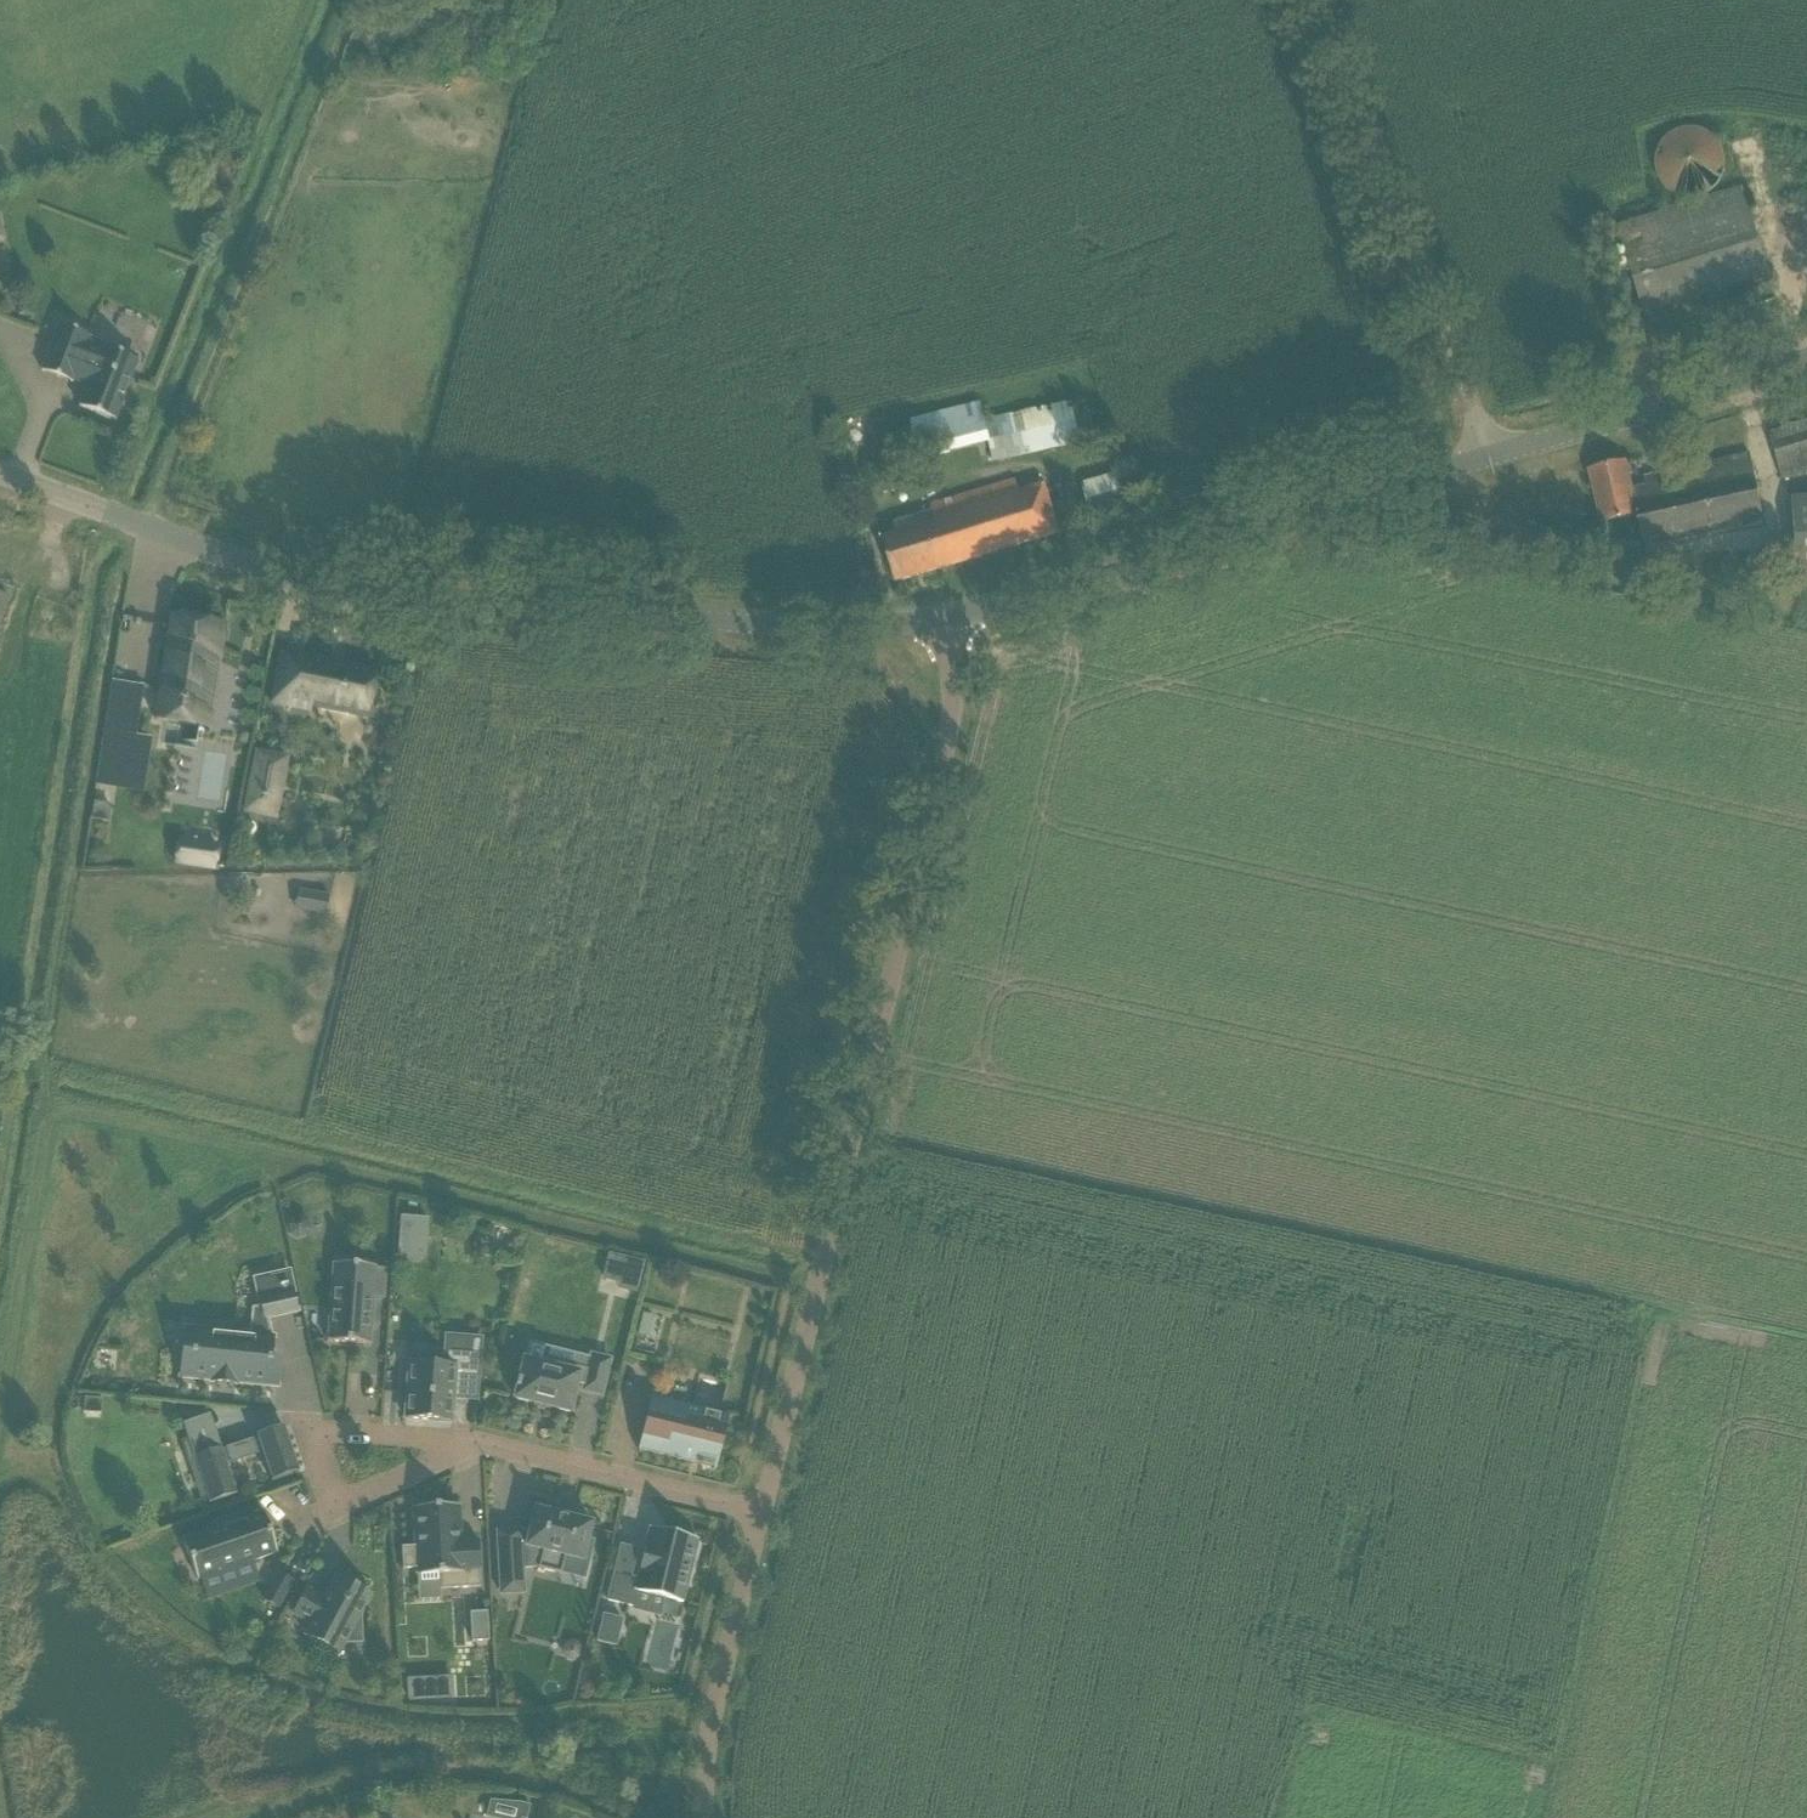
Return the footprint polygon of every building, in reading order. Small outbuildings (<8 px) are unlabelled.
[(1684,198),(1692,198),(1702,197),(1712,191),(1720,183),(1723,176),(1726,166),(1725,157),(1723,149),(1718,141),(1711,135),(1705,131),(1696,129),(1686,129),(1679,131),(1671,135),(1664,142),(1659,150),(1656,159),(1655,167),(1658,178),(1664,187),(1675,195),(1684,198)] [(1618,228),(1643,312),(1769,273),(1743,189),(1641,221),(1618,228)] [(79,407),(116,421),(138,362),(88,343),(90,337),(59,325),(42,371),(73,383),(77,372),(91,377),(79,407)] [(988,443),(993,462),(1080,442),(1077,432),(1095,428),(1090,407),(1072,411),(1070,402),(984,423),(979,403),(925,415),(928,424),(911,428),(918,460),(988,443)] [(1782,479),(1806,472),(1806,424),(1769,434),(1782,479)] [(1626,463),(1590,472),(1602,524),(1637,516),(1643,542),(1672,535),(1763,514),(1750,454),(1645,479),(1647,488),(1633,491),(1626,463)] [(882,538),(895,583),(1060,533),(1045,484),(1020,492),(1016,480),(931,506),(932,511),(894,522),(898,534),(882,538)] [(1800,578),(1806,577),(1806,498),(1792,500),(1800,578)] [(9,599),(0,595),(0,623),(9,599)] [(172,616),(155,724),(208,732),(225,624),(172,616)] [(281,653),(271,704),(311,712),(312,709),(367,720),(377,671),(281,653)] [(94,783),(144,791),(153,736),(137,733),(145,684),(111,679),(94,783)] [(287,759),(257,753),(257,752),(244,812),(275,818),(287,759)] [(206,797),(217,799),(226,759),(206,754),(201,779),(199,778),(197,787),(207,789),(206,797)] [(93,802),(91,820),(109,823),(111,805),(93,802)] [(178,840),(174,865),(213,872),(217,847),(178,840)] [(327,914),(330,895),(298,889),(295,909),(327,914)] [(603,1283),(640,1287),(644,1258),(607,1254),(603,1283)] [(386,1270),(333,1266),(327,1342),(370,1345),(373,1299),(384,1300),(386,1270)] [(183,1353),(180,1377),(212,1380),(211,1382),(218,1382),(218,1381),(230,1382),(230,1383),(236,1384),(237,1383),(277,1387),(279,1363),(271,1362),(273,1338),(270,1337),(266,1318),(297,1311),(288,1273),(255,1280),(262,1309),(255,1311),(252,1336),(200,1331),(198,1355),(183,1353)] [(409,1363),(405,1419),(451,1423),(453,1398),(476,1400),(480,1340),(472,1339),(471,1353),(445,1352),(444,1366),(409,1363)] [(550,1410),(551,1408),(570,1413),(577,1384),(584,1386),(583,1391),(601,1396),(610,1361),(592,1356),(588,1369),(545,1358),(543,1365),(524,1360),(518,1382),(517,1382),(515,1388),(517,1389),(514,1399),(533,1404),(533,1406),(550,1410)] [(653,1396),(639,1452),(640,1453),(641,1450),(692,1463),(693,1461),(692,1461),(693,1455),(715,1460),(713,1471),(714,1471),(728,1415),(727,1414),(726,1417),(690,1408),(654,1399),(654,1396),(653,1396)] [(84,1398),(83,1413),(101,1414),(101,1399),(84,1398)] [(191,1420),(182,1423),(209,1504),(237,1494),(227,1465),(262,1453),(271,1483),(299,1473),(283,1427),(221,1448),(215,1429),(189,1438),(184,1424),(192,1422),(191,1420)] [(459,1506),(413,1508),(415,1547),(401,1548),(402,1570),(416,1569),(416,1576),(439,1575),(440,1590),(480,1587),(479,1571),(480,1571),(478,1541),(461,1542),(459,1506)] [(520,1531),(497,1532),(500,1595),(524,1593),(522,1568),(538,1567),(538,1569),(561,1575),(565,1557),(588,1563),(593,1542),(587,1540),(592,1524),(571,1519),(572,1515),(572,1516),(573,1514),(556,1510),(556,1511),(556,1512),(555,1515),(535,1510),(529,1533),(520,1534),(520,1531)] [(214,1529),(183,1540),(197,1580),(277,1553),(263,1513),(234,1523),(232,1516),(212,1523),(214,1529)] [(650,1528),(649,1530),(637,1580),(614,1575),(607,1601),(633,1607),(637,1593),(682,1604),(698,1540),(650,1528)] [(277,1574),(262,1601),(276,1608),(290,1581),(277,1574)] [(324,1599),(307,1590),(293,1615),(311,1624),(304,1638),(338,1656),(370,1596),(336,1577),(324,1599)] [(469,1614),(471,1644),(489,1642),(487,1612),(469,1614)] [(623,1620),(603,1615),(596,1643),(617,1648),(623,1620)] [(656,1623),(648,1663),(665,1667),(674,1627),(656,1623)] [(563,1645),(562,1654),(565,1660),(573,1661),(579,1657),(581,1648),(577,1642),(569,1641),(563,1645)] [(452,1698),(451,1679),(409,1681),(410,1701),(452,1698)] [(471,1794),(456,1800),(459,1809),(475,1804),(471,1794)] [(493,1817),(526,1817),(529,1806),(491,1798),(487,1817),(493,1817)]
